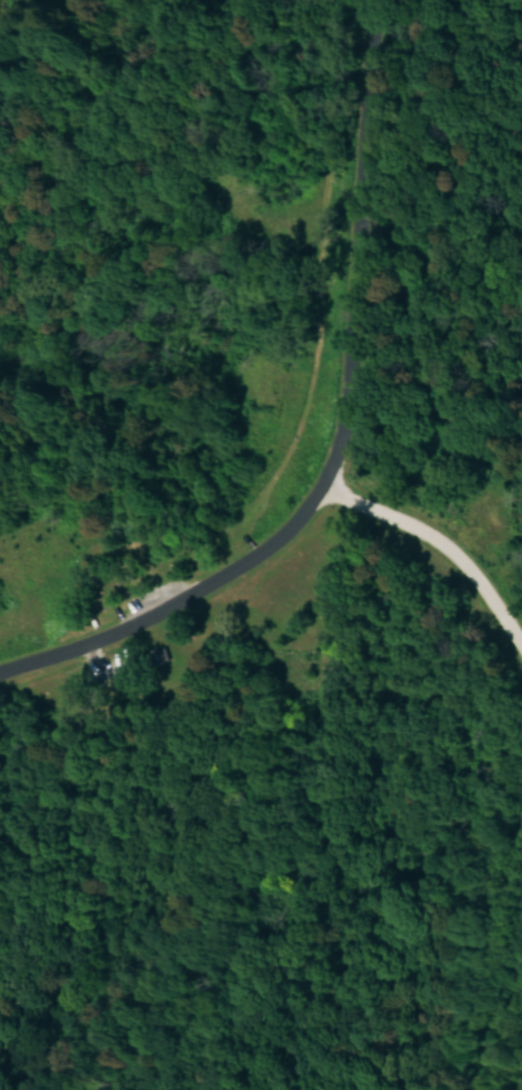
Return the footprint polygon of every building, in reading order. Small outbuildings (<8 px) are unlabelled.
[(153,648),(166,644),(171,658),(157,663),(153,648)]
